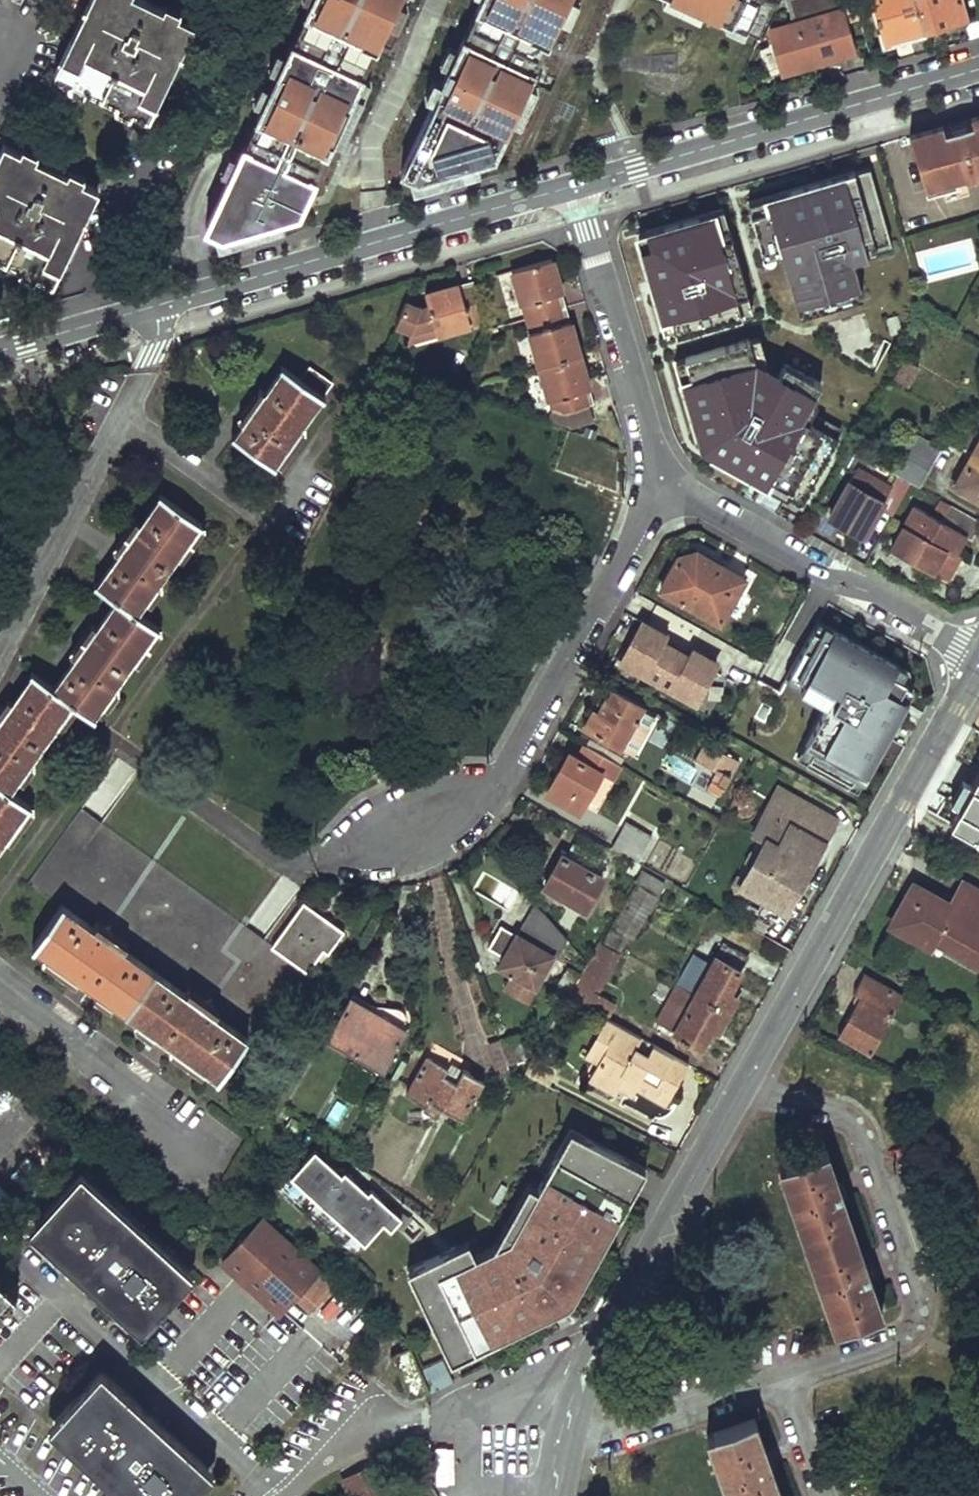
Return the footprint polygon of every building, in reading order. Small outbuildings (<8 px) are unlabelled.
[(128,0),(90,0),(50,78),(145,127),(192,33),(128,0)] [(206,226),(223,234),(300,212),(401,0),(314,0),(206,226)] [(495,155),(567,0),(481,0),(401,171),(418,178),(495,155)] [(760,35),(776,1),(773,0),(685,0),(760,35)] [(841,0),(787,0),(793,21),(770,28),(779,62),(803,56),(806,65),(838,56),(837,49),(853,44),(841,0)] [(925,30),(916,0),(872,0),(884,42),(925,30)] [(925,30),(965,18),(960,0),(916,0),(925,30)] [(909,134),(926,191),(943,186),(946,195),(968,188),(963,171),(968,174),(976,171),(978,167),(978,114),(971,116),(972,120),(943,129),(942,125),(909,134)] [(234,147),(207,135),(139,279),(177,268),(234,147)] [(0,149),(0,265),(42,286),(89,193),(0,149)] [(868,167),(747,203),(765,266),(784,260),(799,312),(862,294),(852,258),(866,254),(867,256),(892,249),(868,167)] [(752,311),(723,210),(636,235),(665,336),(752,311)] [(552,259),(512,270),(522,304),(528,302),(532,316),(561,308),(555,288),(553,279),(557,278),(552,259)] [(443,288),(424,293),(427,304),(420,306),(406,301),(396,324),(411,330),(407,341),(474,321),(472,317),(483,313),(473,284),(444,293),(443,288)] [(561,308),(532,316),(536,332),(531,333),(541,366),(580,355),(575,339),(570,340),(568,330),(561,308)] [(680,380),(699,446),(722,458),(720,461),(747,475),(801,505),(838,438),(836,437),(841,428),(812,412),(817,403),(811,400),(821,383),(785,363),(777,375),(769,370),(759,336),(675,360),(680,380)] [(586,374),(580,355),(541,366),(552,406),(548,417),(570,425),(594,418),(583,382),(582,375),(586,374)] [(919,365),(906,359),(896,377),(909,383),(919,365)] [(309,366),(299,379),(321,395),(331,381),(309,366)] [(321,395),(299,379),(283,367),(259,400),(254,396),(245,408),(250,412),(233,436),(272,464),(321,395)] [(919,487),(941,447),(912,431),(890,471),(897,475),(911,482),(919,487)] [(955,484),(978,498),(978,442),(955,484)] [(893,513),(911,482),(897,475),(883,499),(849,480),(830,515),(847,525),(865,534),(881,506),(893,513)] [(161,495),(135,531),(130,528),(117,545),(123,549),(97,585),(117,599),(92,635),(86,631),(74,649),(79,653),(54,688),(33,673),(8,709),(2,706),(0,709),(0,845),(29,805),(9,790),(72,702),(92,716),(157,626),(137,612),(200,523),(161,495)] [(914,506),(890,547),(946,579),(958,557),(953,554),(965,535),(971,539),(978,524),(978,522),(950,505),(941,521),(914,506)] [(659,589),(719,620),(741,576),(715,563),(694,551),(676,558),(659,589)] [(826,635),(830,626),(816,618),(811,627),(826,635)] [(620,661),(695,701),(716,662),(691,649),(687,655),(663,642),(667,636),(641,622),(620,661)] [(853,769),(862,773),(896,713),(887,709),(904,678),(890,670),(895,662),(830,626),(826,635),(811,627),(788,669),(802,677),(797,686),(824,701),(803,740),(811,745),(803,761),(845,784),(853,769)] [(887,709),(896,713),(911,686),(907,668),(895,662),(890,670),(904,678),(887,709)] [(802,677),(788,669),(783,678),(797,686),(802,677)] [(634,753),(655,714),(611,689),(598,712),(593,709),(584,725),(634,753)] [(704,739),(693,759),(713,769),(703,788),(719,796),(740,758),(704,739)] [(803,761),(811,745),(803,740),(794,756),(803,761)] [(620,764),(586,745),(577,760),(568,754),(547,792),(568,805),(575,793),(585,799),(600,772),(612,778),(620,764)] [(666,752),(658,769),(693,786),(701,769),(666,752)] [(970,783),(962,779),(950,800),(958,804),(949,821),(978,837),(978,766),(970,783)] [(853,769),(845,784),(854,789),(862,773),(853,769)] [(803,808),(774,793),(764,811),(788,825),(777,845),(766,840),(741,887),(784,910),(834,818),(806,803),(803,808)] [(637,863),(651,839),(624,823),(610,848),(637,863)] [(598,859),(572,844),(565,857),(561,855),(542,887),(567,902),(571,896),(586,904),(601,878),(590,872),(598,859)] [(481,869),(470,888),(509,911),(520,892),(481,869)] [(911,885),(889,926),(927,946),(931,938),(978,964),(978,894),(960,884),(948,905),(911,885)] [(654,897),(636,887),(614,926),(632,936),(654,897)] [(342,930),(303,902),(273,945),(307,970),(316,956),(321,960),(342,930)] [(563,939),(533,902),(515,933),(500,924),(487,947),(504,956),(499,964),(504,967),(502,972),(530,988),(549,954),(554,956),(563,939)] [(93,927),(62,905),(34,944),(219,1076),(247,1037),(215,1014),(219,1009),(189,988),(185,993),(123,949),(127,943),(97,922),(93,927)] [(571,992),(568,997),(581,1004),(613,947),(601,940),(582,974),(571,992)] [(724,946),(698,994),(729,1011),(737,997),(728,992),(747,958),(724,946)] [(571,992),(582,974),(569,967),(559,985),(571,992)] [(902,995),(863,973),(852,993),(859,996),(837,1036),(870,1053),(902,995)] [(698,994),(685,987),(665,1025),(704,1046),(715,1027),(719,1029),(729,1011),(698,994)] [(409,1027),(354,995),(331,1035),(386,1067),(409,1027)] [(642,1037),(606,1017),(586,1054),(598,1061),(589,1075),(615,1090),(618,1085),(634,1093),(638,1085),(667,1101),(688,1063),(654,1044),(648,1056),(636,1049),(642,1037)] [(499,1039),(508,1063),(526,1057),(518,1033),(499,1039)] [(508,1063),(499,1039),(489,1043),(505,1092),(516,1088),(508,1063)] [(438,1120),(446,1106),(461,1115),(483,1078),(463,1067),(456,1079),(444,1072),(448,1066),(429,1054),(407,1092),(426,1103),(421,1111),(438,1120)] [(325,1118),(337,1124),(347,1106),(335,1099),(325,1118)] [(572,1131),(557,1157),(631,1199),(646,1172),(572,1131)] [(824,1150),(776,1167),(832,1328),(879,1312),(824,1150)] [(291,1178),(365,1245),(384,1224),(392,1231),(395,1226),(402,1218),(380,1199),(371,1191),(369,1193),(345,1172),(342,1175),(315,1151),(291,1178)] [(548,1306),(564,1299),(582,1267),(590,1272),(608,1239),(600,1235),(613,1211),(622,1216),(631,1199),(557,1157),(538,1190),(510,1239),(495,1247),(476,1256),(462,1262),(455,1247),(408,1270),(422,1300),(431,1296),(441,1318),(432,1322),(447,1352),(474,1340),(478,1349),(495,1340),(491,1332),(516,1320),(520,1329),(552,1314),(548,1306)] [(187,1280),(186,1268),(87,1178),(77,1177),(36,1222),(36,1233),(135,1324),(147,1323),(187,1280)] [(510,1239),(538,1190),(530,1185),(495,1247),(510,1239)] [(381,1197),(380,1199),(402,1218),(395,1226),(402,1232),(414,1220),(381,1197)] [(608,1239),(622,1216),(613,1211),(600,1235),(608,1239)] [(318,1267),(263,1216),(222,1259),(278,1311),(293,1294),(309,1309),(324,1293),(320,1289),(325,1284),(325,1281),(314,1271),(318,1267)] [(462,1262),(476,1256),(469,1241),(455,1247),(462,1262)] [(548,1306),(552,1314),(571,1304),(572,1303),(590,1272),(582,1267),(564,1299),(548,1306)] [(0,1275),(0,1305),(15,1288),(0,1275)] [(431,1296),(422,1300),(432,1322),(441,1318),(431,1296)] [(491,1332),(495,1340),(520,1329),(516,1320),(491,1332)] [(474,1340),(447,1352),(451,1361),(478,1349),(474,1340)] [(101,1368),(47,1428),(123,1495),(192,1495),(215,1471),(101,1368)] [(751,1420),(704,1437),(724,1495),(778,1495),(759,1443),(751,1420)] [(342,1477),(351,1495),(390,1495),(374,1462),(342,1477)]
